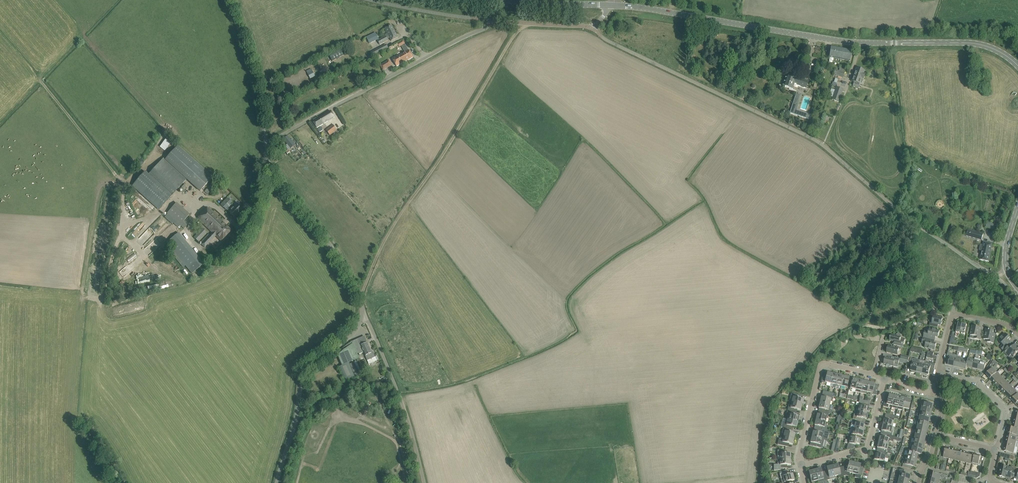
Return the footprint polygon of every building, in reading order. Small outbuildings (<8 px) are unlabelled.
[(385,29),(387,33),(385,35),(386,36),(378,40),(380,45),(388,41),(387,38),(390,37),(391,41),(398,37),(391,25),(385,29)] [(367,37),(370,43),(379,39),(376,33),(367,37)] [(373,56),(388,48),(386,44),(371,53),(373,56)] [(834,58),(840,59),(845,60),(850,61),(853,50),(831,46),(829,61),(834,62),(834,58)] [(333,61),(344,55),(341,50),(330,56),(333,61)] [(413,57),(410,53),(409,50),(393,59),(396,66),(413,57)] [(389,61),(381,66),(383,70),(391,65),(389,61)] [(853,78),(852,81),(855,82),(860,84),(861,80),(862,78),(864,79),(865,74),(863,74),(864,71),(856,68),(853,78)] [(308,80),(315,76),(311,69),(306,71),(308,73),(306,74),(308,80)] [(845,72),(839,71),(835,69),(834,74),(843,78),(845,72)] [(794,84),(801,87),(806,89),(808,82),(796,78),(797,78),(794,77),(795,77),(789,75),(785,87),(792,90),(794,84)] [(836,87),(832,98),(832,100),(839,103),(843,90),(836,87)] [(795,110),(801,93),(798,93),(799,92),(797,91),(797,92),(796,92),(791,108),(790,113),(799,116),(801,112),(797,110),(795,110)] [(317,128),(321,125),(334,117),(330,111),(323,115),(313,122),(317,128)] [(326,130),(330,135),(337,130),(333,125),(326,130)] [(294,145),(287,136),(283,139),(291,148),(294,145)] [(160,147),(166,150),(170,141),(164,139),(160,147)] [(329,148),(332,152),(338,146),(335,142),(329,148)] [(165,160),(187,179),(199,165),(177,146),(165,160)] [(148,175),(145,172),(133,186),(160,209),(187,179),(165,160),(164,158),(148,175)] [(199,165),(187,179),(200,191),(212,177),(199,165)] [(232,203),(227,198),(221,205),(226,210),(226,209),(229,207),(232,203)] [(168,214),(165,217),(172,223),(173,222),(178,227),(180,225),(189,215),(176,203),(167,213),(168,214)] [(229,207),(226,209),(229,212),(234,218),(242,211),(242,210),(238,207),(236,205),(231,210),(229,207)] [(198,219),(203,224),(207,219),(212,224),(215,220),(219,224),(215,228),(219,231),(223,228),(228,233),(231,230),(222,222),(222,221),(209,208),(198,219)] [(221,241),(228,233),(223,228),(219,231),(215,228),(219,224),(215,220),(212,224),(207,219),(203,224),(212,233),(210,235),(208,234),(200,243),(201,244),(204,248),(216,236),(221,241)] [(207,233),(202,228),(194,238),(198,242),(207,233)] [(968,229),(966,236),(982,240),(984,234),(968,229)] [(204,264),(178,233),(166,243),(171,249),(167,252),(172,258),(174,257),(183,267),(185,266),(192,274),(204,264)] [(982,251),(981,255),(980,260),(989,262),(992,244),(984,242),(983,245),(981,245),(980,250),(982,251)] [(126,259),(128,262),(136,256),(134,254),(126,259)] [(168,271),(178,267),(175,260),(165,263),(168,271)] [(943,318),(934,316),(932,323),(930,323),(929,326),(938,328),(938,325),(941,325),(941,324),(942,323),(943,321),(942,320),(943,318)] [(967,325),(963,324),(958,323),(957,326),(956,326),(955,330),(956,330),(955,337),(959,337),(959,333),(965,335),(965,333),(967,334),(969,328),(966,327),(967,325)] [(970,335),(970,338),(974,339),(981,340),(981,336),(982,331),(980,331),(980,328),(979,328),(972,326),(971,331),(970,335)] [(923,337),(932,339),(935,340),(935,337),(938,338),(939,331),(930,328),(929,332),(925,331),(923,337)] [(986,329),(985,334),(984,339),(988,340),(987,342),(994,343),(994,342),(996,334),(993,333),(993,331),(986,329)] [(1005,334),(1004,333),(1001,336),(1002,337),(998,341),(1003,345),(1000,348),(1003,351),(1009,344),(1007,342),(1011,339),(1005,334)] [(890,340),(890,341),(895,342),(894,345),(903,347),(904,341),(901,340),(901,337),(900,337),(901,336),(901,335),(900,334),(899,334),(898,334),(897,334),(897,335),(896,336),(891,335),(891,336),(890,336),(889,339),(890,340)] [(935,340),(932,339),(923,337),(922,343),(926,344),(925,348),(935,350),(936,343),(934,343),(935,340)] [(342,349),(343,351),(338,355),(342,365),(339,367),(345,381),(355,376),(349,362),(360,358),(358,355),(364,352),(367,361),(371,359),(375,357),(373,352),(372,353),(365,338),(359,340),(358,339),(351,342),(349,343),(342,349)] [(1007,348),(1004,352),(1009,357),(1011,354),(1014,356),(1017,352),(1017,346),(1017,347),(1015,345),(1013,347),(1011,345),(1007,348)] [(900,352),(898,352),(899,348),(893,347),(888,346),(887,353),(897,355),(900,355),(900,352)] [(956,359),(955,359),(950,358),(951,354),(948,353),(945,365),(952,367),(952,366),(954,367),(956,359)] [(885,358),(884,364),(887,365),(886,366),(891,367),(891,366),(894,366),(898,367),(898,364),(899,362),(899,360),(900,359),(893,357),(889,356),(888,356),(890,357),(890,359),(885,358)] [(960,369),(963,358),(957,356),(956,359),(954,367),(956,367),(956,368),(960,369)] [(911,371),(912,371),(912,372),(917,373),(917,372),(919,363),(919,360),(918,360),(918,359),(916,359),(915,359),(914,359),(910,358),(909,365),(912,366),(911,371)] [(963,369),(964,369),(966,370),(967,367),(968,359),(963,358),(960,369),(963,369)] [(922,374),(927,376),(927,375),(929,375),(930,369),(934,370),(935,364),(931,363),(931,364),(925,362),(925,364),(922,373),(922,374)] [(922,373),(925,364),(919,363),(917,372),(917,373),(920,375),(921,373),(922,373)] [(993,368),(990,371),(986,374),(990,379),(997,372),(993,368)] [(822,383),(826,384),(827,384),(827,383),(831,383),(833,373),(829,372),(829,373),(827,372),(826,375),(824,374),(822,383)] [(994,383),(1001,376),(997,372),(990,379),(994,383)] [(840,375),(838,375),(836,386),(838,387),(838,385),(842,386),(844,376),(840,375)] [(999,388),(1006,381),(1001,376),(994,383),(999,388)] [(852,378),(851,383),(850,390),(852,390),(852,388),(856,389),(858,379),(854,378),(854,379),(852,378)] [(858,379),(856,389),(855,392),(861,393),(864,381),(862,381),(862,380),(858,379)] [(864,381),(861,393),(867,394),(867,392),(869,382),(866,381),(865,381),(864,381)] [(1006,381),(999,388),(1003,392),(1010,385),(1006,381)] [(869,382),(867,392),(870,393),(870,394),(875,395),(877,387),(874,386),(875,384),(873,383),(873,382),(869,382)] [(1007,396),(1014,389),(1010,385),(1003,392),(1007,396)] [(1014,389),(1007,396),(1011,400),(1012,400),(1017,394),(1017,393),(1014,389)] [(793,399),(792,402),(802,405),(803,399),(798,398),(799,395),(794,394),(792,393),(790,399),(793,399)] [(825,394),(824,397),(821,397),(821,398),(820,398),(819,402),(830,405),(831,401),(832,401),(833,396),(831,396),(825,394)] [(883,406),(888,408),(889,405),(892,405),(895,395),(891,394),(891,395),(889,394),(888,397),(885,396),(883,406)] [(895,395),(892,405),(892,408),(897,409),(897,408),(900,397),(898,397),(898,396),(895,395)] [(902,397),(900,397),(897,408),(899,409),(900,407),(903,408),(906,398),(902,397)] [(906,398),(903,408),(907,409),(906,412),(908,412),(911,400),(909,399),(910,399),(906,398)] [(920,407),(931,409),(933,405),(927,403),(928,400),(922,399),(920,407)] [(801,410),(802,405),(792,402),(791,405),(789,405),(787,410),(795,412),(796,409),(801,410)] [(822,409),(821,412),(829,414),(830,409),(829,408),(830,405),(819,402),(818,406),(819,406),(819,408),(822,409)] [(869,410),(869,408),(866,407),(867,404),(861,403),(859,402),(858,407),(859,408),(858,411),(868,414),(869,410)] [(788,419),(798,422),(799,416),(794,415),(795,412),(787,410),(786,416),(788,416),(788,419)] [(868,414),(858,411),(857,415),(854,414),(853,419),(855,420),(863,422),(864,419),(866,419),(867,418),(868,414)] [(815,419),(826,422),(827,418),(828,419),(829,414),(821,412),(820,415),(817,414),(817,416),(816,415),(815,419)] [(896,419),(893,418),(887,417),(887,420),(884,419),(883,421),(882,425),(892,427),(893,424),(896,424),(898,419),(896,419)] [(797,427),(798,422),(788,419),(787,423),(785,422),(783,427),(791,429),(792,426),(797,427)] [(817,426),(816,429),(825,431),(826,426),(825,426),(826,422),(815,419),(814,423),(815,424),(815,425),(817,426)] [(865,427),(865,425),(862,425),(863,422),(855,420),(854,424),(852,423),(851,424),(851,427),(850,428),(854,429),(864,431),(865,427)] [(883,434),(891,436),(893,431),(891,431),(892,427),(882,425),(881,429),(882,429),(881,431),(884,431),(883,434)] [(790,432),(791,429),(783,427),(782,433),(784,433),(784,437),(794,439),(795,433),(790,432)] [(1010,427),(1008,433),(1017,436),(1017,435),(1017,429),(1010,427)] [(811,437),(822,439),(822,435),(824,436),(825,431),(816,429),(815,432),(813,431),(813,433),(812,433),(811,437)] [(864,431),(854,429),(853,432),(852,432),(851,437),(859,439),(859,436),(862,437),(863,435),(864,431)] [(1017,436),(1008,433),(1007,439),(1016,441),(1017,436)] [(891,436),(883,434),(883,437),(880,436),(879,438),(878,442),(888,444),(889,441),(893,442),(893,440),(901,442),(902,439),(897,437),(891,436)] [(855,443),(859,444),(860,439),(859,439),(851,437),(848,436),(847,438),(850,439),(850,442),(848,441),(848,444),(852,445),(852,444),(855,445),(855,443)] [(793,445),(794,439),(784,437),(783,440),(779,439),(778,444),(782,445),(787,447),(787,443),(793,445)] [(822,448),(823,444),(824,443),(821,443),(822,439),(811,437),(810,441),(811,441),(811,442),(813,443),(813,446),(822,448)] [(1005,445),(1015,447),(1016,441),(1007,439),(1005,445)] [(879,451),(887,453),(888,448),(887,448),(888,444),(878,442),(877,446),(877,448),(880,448),(879,451)] [(1004,451),(1009,452),(1013,453),(1015,447),(1005,445),(1004,451)] [(949,459),(951,449),(946,448),(946,446),(943,457),(949,459)] [(949,459),(955,460),(957,450),(951,449),(949,459)] [(780,459),(791,459),(791,453),(785,453),(785,450),(780,450),(778,450),(778,456),(780,456),(780,459)] [(963,452),(957,450),(955,460),(961,461),(963,452)] [(884,462),(885,458),(886,458),(887,453),(879,451),(879,454),(876,454),(875,455),(874,459),(884,462)] [(969,453),(963,452),(961,461),(967,463),(969,453)] [(975,454),(969,453),(967,463),(972,464),(975,454)] [(975,454),(972,464),(978,465),(981,456),(975,455),(975,454)] [(778,468),(780,468),(785,468),(785,465),(791,465),(791,459),(780,459),(780,462),(778,462),(778,468)] [(911,469),(911,466),(914,467),(915,462),(906,460),(905,464),(903,464),(902,467),(911,469)] [(850,473),(852,473),(855,463),(853,463),(853,462),(851,462),(849,462),(848,466),(846,465),(846,463),(844,463),(844,467),(844,468),(844,476),(846,476),(849,476),(850,473)] [(857,464),(855,463),(852,473),(856,474),(855,477),(860,479),(861,475),(863,470),(859,470),(861,464),(859,464),(858,463),(857,464)] [(1016,463),(1015,467),(1011,466),(1011,469),(1007,468),(1005,478),(1009,479),(1009,478),(1011,478),(1011,476),(1012,477),(1014,477),(1015,474),(1017,467),(1017,463),(1016,463)] [(839,477),(844,476),(844,468),(839,469),(838,464),(836,465),(836,464),(833,465),(833,466),(832,466),(835,476),(838,475),(839,477)] [(999,476),(1005,478),(1007,468),(1004,467),(1004,465),(1004,464),(1002,464),(1001,469),(999,469),(998,473),(1000,473),(999,476)] [(827,480),(835,478),(835,476),(832,466),(830,466),(828,466),(828,467),(827,467),(828,472),(825,473),(827,480)] [(815,470),(818,480),(818,482),(827,480),(825,473),(822,474),(821,469),(819,469),(818,469),(815,470)] [(899,478),(909,480),(910,475),(907,475),(908,471),(900,469),(899,473),(900,474),(899,478)] [(818,480),(815,470),(814,470),(811,471),(809,472),(812,482),(814,482),(814,481),(818,480)] [(931,472),(930,478),(940,480),(941,474),(930,471),(930,472),(931,472)] [(782,482),(783,482),(789,481),(794,480),(793,474),(788,475),(787,472),(782,473),(779,473),(781,479),(783,479),(784,482),(782,482)]
